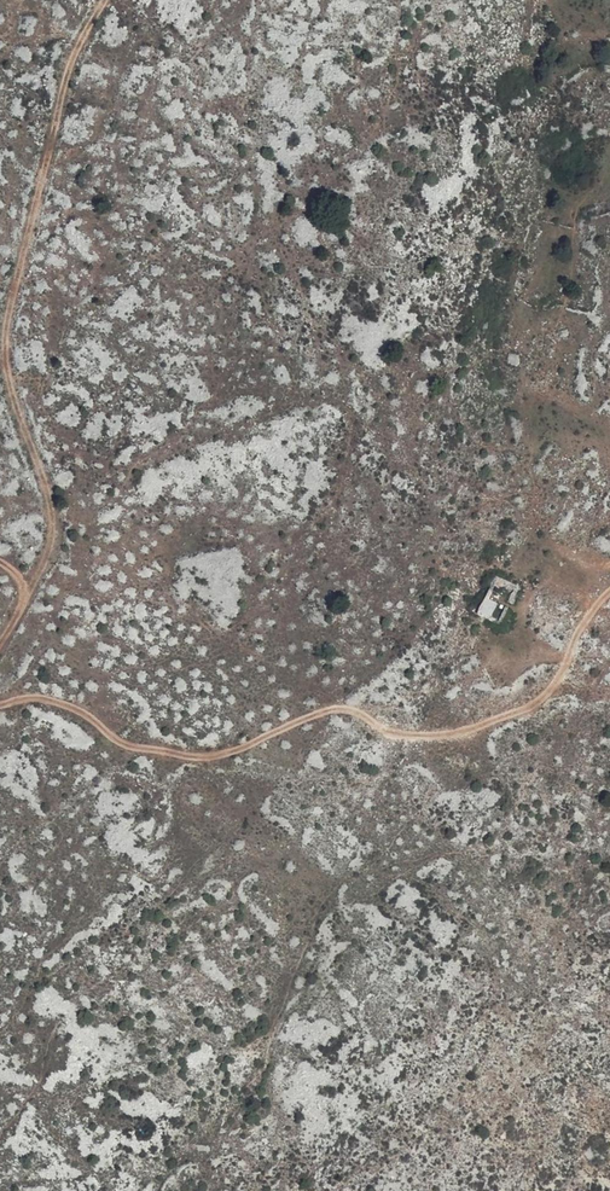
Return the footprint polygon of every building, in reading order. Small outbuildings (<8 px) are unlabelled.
[(507,605),(504,603),(514,585),(497,576),(477,611),(497,622),(507,605)]
